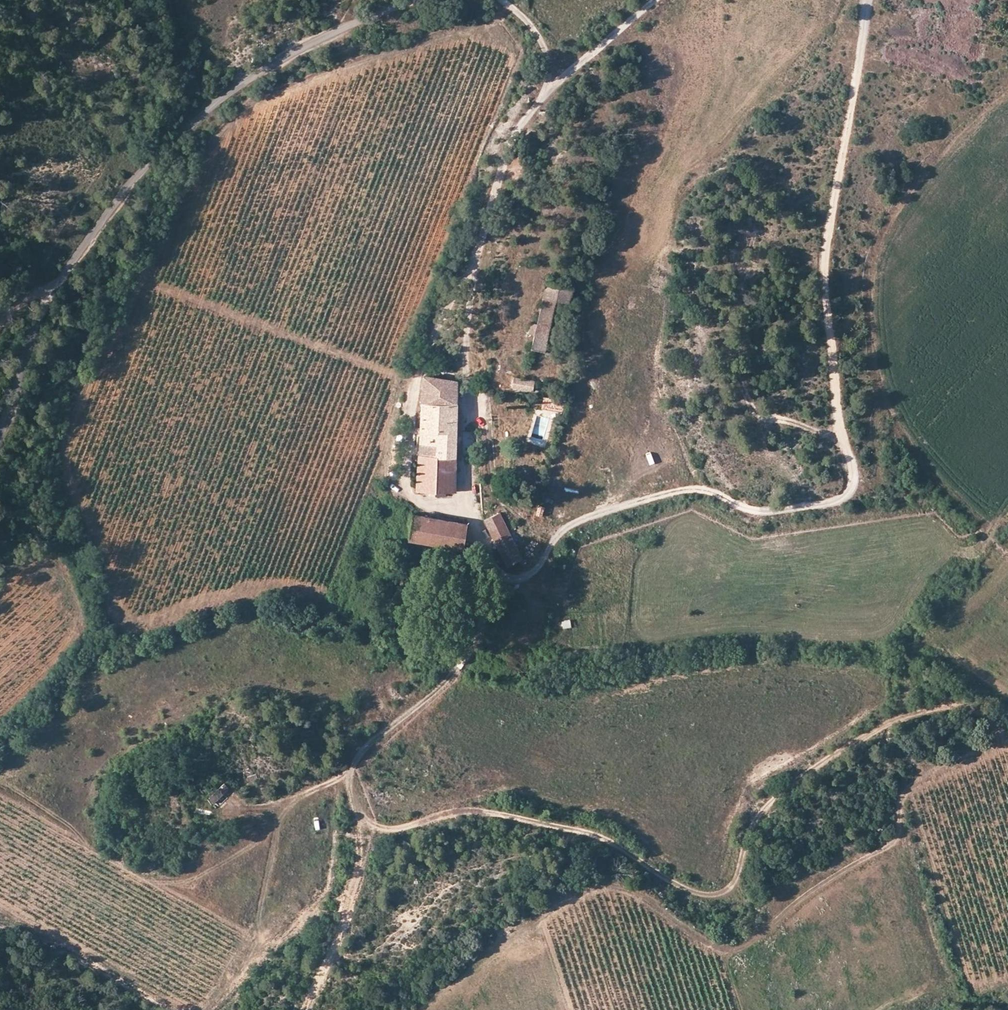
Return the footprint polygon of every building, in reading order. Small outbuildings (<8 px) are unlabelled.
[(547,285),(532,348),(558,354),(572,289),(547,285)] [(455,492),(458,381),(424,377),(418,491),(455,492)] [(525,379),(513,377),(511,386),(534,391),(536,382),(525,379)] [(542,407),(553,408),(555,399),(543,399),(542,407)] [(553,408),(562,410),(565,401),(555,399),(553,408)] [(513,543),(498,514),(484,522),(500,550),(513,543)] [(460,549),(464,525),(413,516),(409,540),(460,549)] [(572,618),(561,620),(562,628),(574,626),(572,618)] [(211,803),(229,788),(224,783),(207,797),(211,803)]
